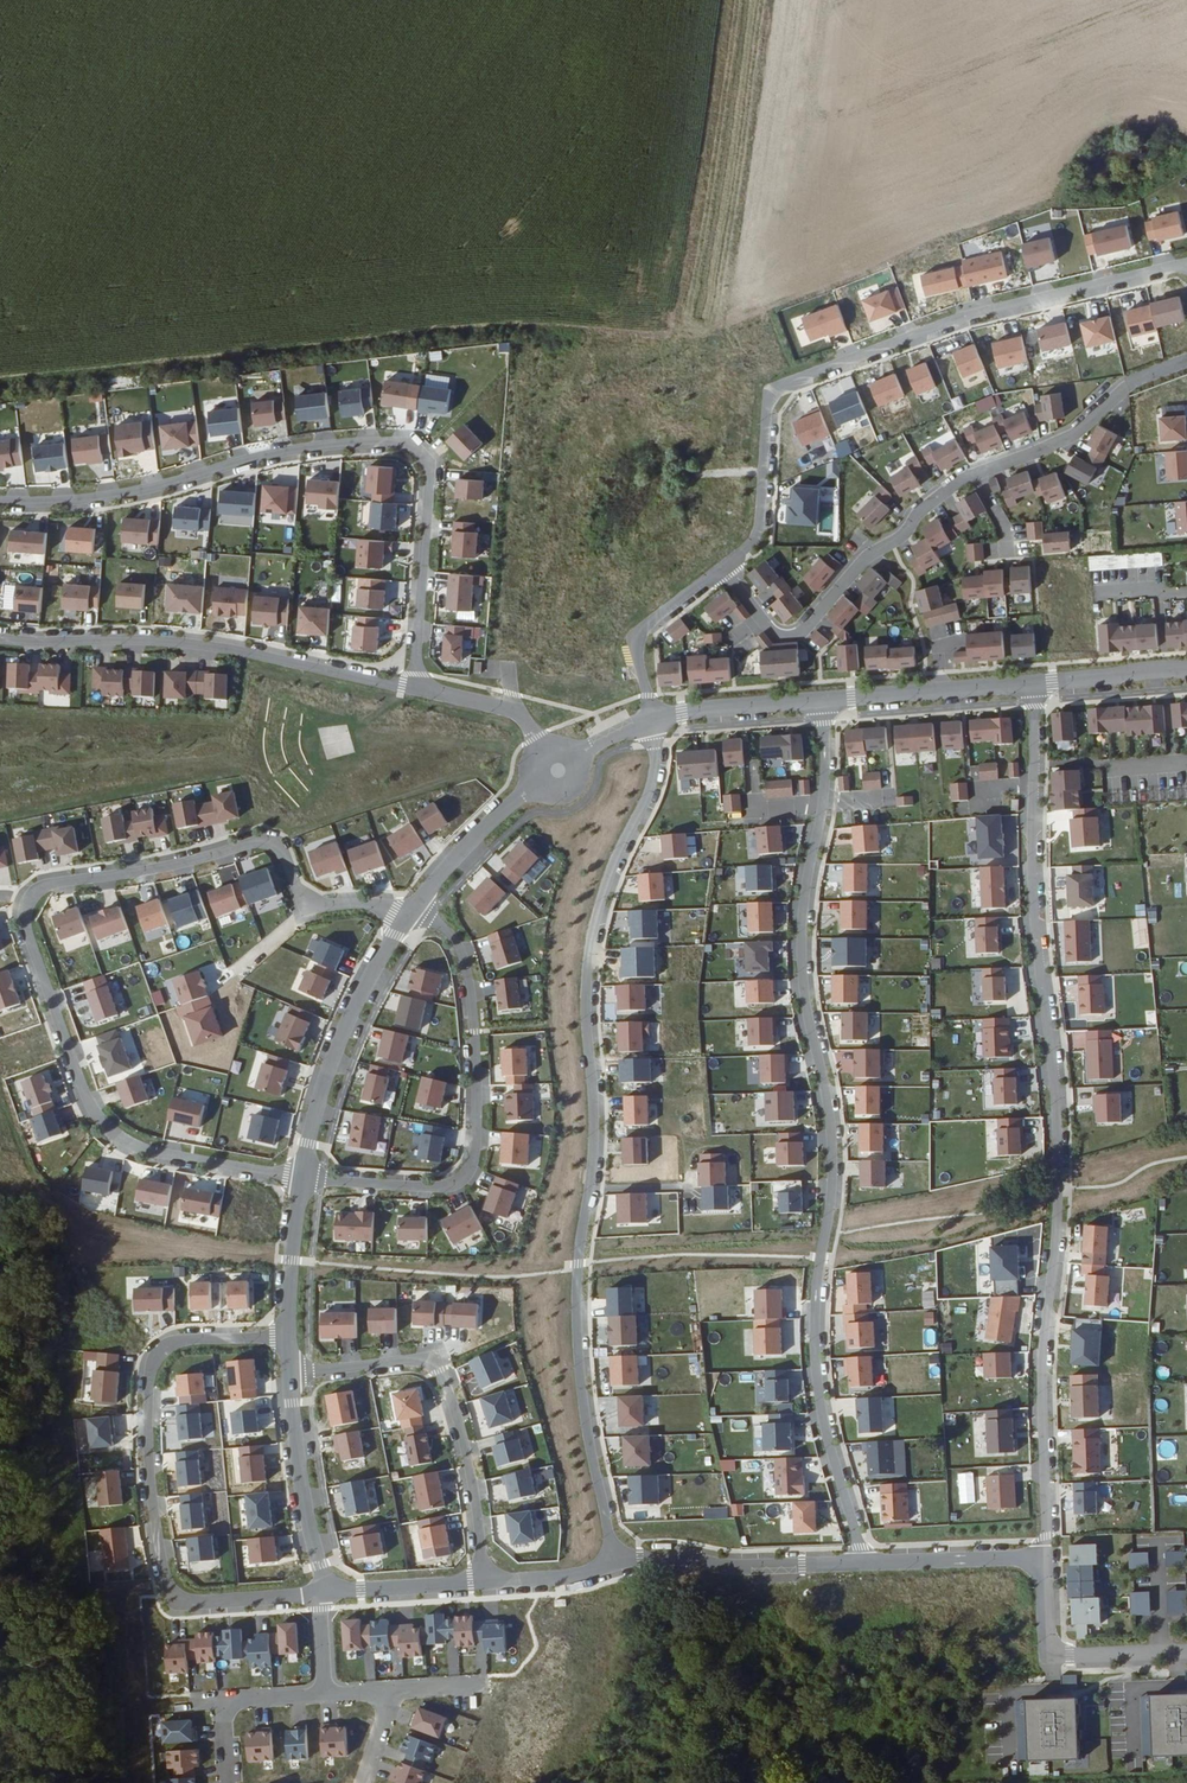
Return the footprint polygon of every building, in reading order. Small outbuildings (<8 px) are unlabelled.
[(1142,218),(1148,242),(1183,233),(1177,209),(1142,218)] [(1089,232),(1096,255),(1132,245),(1125,221),(1089,232)] [(1025,268),(1055,260),(1048,235),(1019,243),(1025,268)] [(959,260),(966,287),(1008,276),(1001,249),(959,260)] [(918,274),(924,296),(960,286),(953,264),(918,274)] [(888,287),(859,298),(868,321),(897,311),(888,287)] [(837,302),(799,315),(809,343),(847,330),(837,302)] [(1150,302),(1123,309),(1130,337),(1157,331),(1150,302)] [(1112,315),(1080,318),(1082,345),(1114,342),(1112,315)] [(1027,365),(1020,339),(1004,342),(1004,345),(992,347),(998,372),(1027,365)] [(952,348),(958,376),(982,370),(975,343),(952,348)] [(925,360),(904,369),(915,395),(935,387),(925,360)] [(877,407),(904,395),(894,371),(867,383),(877,407)] [(385,372),(384,379),(401,380),(402,373),(385,372)] [(418,409),(422,385),(386,380),(382,403),(418,409)] [(451,390),(422,385),(418,409),(417,412),(428,414),(429,410),(447,413),(451,390)] [(373,406),(371,388),(339,392),(342,417),(364,414),(363,407),(373,406)] [(1035,420),(1063,416),(1060,391),(1040,394),(1041,403),(1033,404),(1035,420)] [(330,416),(327,392),(297,396),(300,420),(330,416)] [(885,417),(908,408),(904,397),(881,406),(885,417)] [(285,419),(283,402),(275,403),(274,400),(253,402),(255,426),(277,424),(277,420),(285,419)] [(242,431),(239,407),(209,411),(212,435),(242,431)] [(820,408),(791,420),(801,446),(830,434),(820,408)] [(996,419),(1005,441),(1031,431),(1022,408),(996,419)] [(159,447),(197,445),(196,420),(158,422),(159,447)] [(152,421),(112,422),(113,453),(153,451),(152,421)] [(964,431),(968,443),(976,441),(979,452),(1001,445),(994,421),(964,431)] [(1090,484),(1114,432),(1095,423),(1086,444),(1091,446),(1085,459),(1070,453),(1062,471),(1090,484)] [(1170,424),(1171,447),(1186,446),(1186,423),(1170,424)] [(483,445),(465,425),(447,442),(466,461),(483,445)] [(108,432),(69,435),(71,463),(103,461),(102,454),(109,454),(108,432)] [(936,462),(940,470),(965,459),(956,436),(922,451),(928,465),(936,462)] [(23,466),(19,437),(0,439),(0,469),(23,466)] [(920,484),(916,475),(924,471),(917,457),(886,473),(898,495),(920,484)] [(1174,458),(1176,486),(1186,485),(1186,458),(1174,458)] [(367,490),(373,490),(372,502),(393,504),(395,485),(392,484),(393,478),(395,476),(396,468),(394,465),(370,463),(367,490)] [(1008,489),(1002,491),(1006,506),(1016,503),(1014,497),(1033,491),(1027,469),(1004,475),(1008,489)] [(1037,496),(1042,494),(1045,504),(1065,496),(1055,469),(1030,479),(1037,496)] [(302,505),(336,507),(337,479),(304,478),(302,505)] [(484,482),(458,480),(456,498),(482,500),(484,482)] [(298,487),(264,485),(262,510),(296,513),(298,487)] [(787,523),(817,524),(818,486),(788,485),(787,523)] [(890,509),(885,503),(892,497),(881,485),(852,512),(868,529),(890,509)] [(256,492),(222,489),(220,511),(254,514),(256,492)] [(911,561),(916,573),(941,563),(934,547),(973,529),(967,517),(985,510),(976,490),(953,500),(960,514),(940,523),(937,517),(919,525),(924,536),(910,543),(917,558),(911,561)] [(393,504),(372,502),(370,527),(395,529),(398,504),(393,504)] [(1167,505),(1167,537),(1176,537),(1175,505),(1167,505)] [(171,535),(208,536),(209,507),(172,506),(171,535)] [(119,516),(118,542),(156,544),(157,518),(119,516)] [(1042,538),(1042,551),(1070,550),(1069,530),(1043,531),(1042,521),(1025,521),(1026,539),(1042,538)] [(475,524),(454,522),(453,540),(454,540),(453,557),(476,559),(478,534),(474,533),(475,524)] [(64,525),(63,551),(92,551),(92,526),(64,525)] [(46,530),(7,529),(6,562),(45,563),(46,530)] [(392,542),(359,539),(357,566),(382,568),(384,551),(392,552),(392,542)] [(983,542),(965,543),(966,560),(983,560),(983,542)] [(816,590),(841,563),(825,550),(801,577),(816,590)] [(767,586),(772,592),(784,581),(763,557),(744,574),(761,592),(767,586)] [(59,599),(65,566),(46,562),(41,586),(30,584),(33,572),(18,569),(15,583),(4,581),(3,588),(11,589),(7,612),(29,616),(30,611),(39,613),(42,595),(59,599)] [(961,596),(1031,594),(1029,564),(1005,565),(1006,568),(981,569),(981,574),(961,575),(961,596)] [(855,585),(862,589),(852,605),(867,614),(876,599),(874,598),(887,578),(866,566),(855,585)] [(894,589),(901,581),(891,572),(884,580),(894,589)] [(483,577),(450,574),(447,610),(471,612),(473,585),(483,586),(483,577)] [(385,580),(359,578),(357,607),(383,609),(385,580)] [(143,607),(144,584),(118,581),(116,605),(143,607)] [(58,608),(87,609),(88,583),(59,582),(58,608)] [(771,600),(789,587),(785,582),(772,593),(767,586),(762,589),(771,600)] [(201,612),(204,586),(168,583),(166,609),(201,612)] [(914,589),(923,627),(960,619),(956,602),(943,606),(937,583),(914,589)] [(237,613),(245,614),(247,589),(215,587),(213,613),(236,615),(237,613)] [(728,587),(701,605),(712,622),(732,609),(740,622),(747,617),(728,587)] [(785,622),(804,606),(787,587),(768,604),(785,622)] [(840,632),(859,608),(843,595),(823,619),(840,632)] [(286,624),(288,599),(255,596),(253,623),(278,625),(278,624),(286,624)] [(327,635),(329,609),(301,607),(298,633),(309,634),(309,632),(316,633),(316,634),(327,635)] [(354,625),(352,649),(376,651),(378,628),(375,627),(376,618),(358,617),(357,626),(354,625)] [(678,617),(664,630),(676,642),(690,629),(678,617)] [(1172,652),(1186,651),(1186,627),(1171,628),(1172,652)] [(1123,632),(1123,628),(1105,630),(1106,656),(1125,655),(1123,632)] [(1160,629),(1142,631),(1143,654),(1162,653),(1160,629)] [(765,631),(754,635),(759,646),(770,641),(765,631)] [(1142,631),(1123,632),(1125,655),(1143,654),(1142,631)] [(704,642),(722,642),(721,632),(704,633),(704,642)] [(462,636),(445,635),(443,661),(460,662),(462,636)] [(836,669),(858,669),(857,643),(835,643),(836,669)] [(863,645),(864,668),(915,667),(915,643),(863,645)] [(759,676),(798,675),(798,648),(758,648),(759,676)] [(728,654),(685,655),(686,682),(729,680),(728,654)] [(680,661),(658,663),(660,686),(682,684),(680,661)] [(11,693),(70,695),(70,673),(59,673),(60,665),(33,664),(33,662),(4,662),(3,690),(11,690),(11,693)] [(125,696),(152,697),(154,671),(91,667),(90,693),(125,696)] [(161,698),(226,699),(227,672),(161,671),(161,698)] [(1176,711),(1177,735),(1186,734),(1186,711),(1176,711)] [(1129,713),(1092,715),(1093,739),(1130,736),(1131,741),(1168,739),(1166,712),(1129,714),(1129,713)] [(1075,717),(1056,719),(1058,746),(1077,745),(1075,717)] [(320,728),(326,758),(353,753),(347,723),(320,728)] [(1009,723),(991,724),(993,746),(993,750),(1011,748),(1009,723)] [(991,724),(969,726),(971,747),(993,746),(991,724)] [(961,727),(941,728),(943,755),(963,753),(961,727)] [(932,729),(913,730),(915,757),(934,756),(932,729)] [(913,730),(894,732),(896,759),(915,757),(913,730)] [(885,733),(863,734),(864,756),(887,754),(885,733)] [(864,756),(863,734),(844,736),(847,761),(865,760),(864,756)] [(801,736),(783,737),(785,757),(787,762),(803,761),(801,736)] [(783,737),(762,739),(763,759),(785,757),(783,737)] [(742,740),(725,741),(727,767),(744,765),(742,740)] [(716,751),(697,752),(700,778),(718,777),(716,751)] [(700,778),(697,752),(678,754),(681,780),(700,778)] [(1019,766),(1010,767),(1011,782),(1020,781),(1019,766)] [(997,783),(996,767),(978,769),(980,784),(997,783)] [(1075,814),(1081,814),(1080,795),(1083,795),(1082,775),(1055,777),(1056,796),(1054,796),(1055,815),(1075,814)] [(878,776),(861,778),(862,794),(880,792),(878,776)] [(791,780),(765,782),(766,799),(793,797),(791,780)] [(793,795),(809,795),(809,780),(793,780),(793,795)] [(847,795),(846,780),(837,780),(839,795),(847,795)] [(690,793),(690,781),(678,781),(678,794),(690,793)] [(967,805),(965,788),(950,789),(951,806),(967,805)] [(193,800),(170,803),(174,829),(238,821),(234,792),(209,795),(210,802),(194,804),(193,800)] [(740,794),(723,795),(724,812),(741,811),(740,794)] [(911,800),(895,801),(896,810),(911,809),(911,800)] [(426,836),(447,824),(434,801),(413,813),(426,836)] [(102,845),(167,834),(164,813),(153,815),(152,807),(125,812),(125,813),(98,817),(102,845)] [(1073,823),(1075,852),(1101,851),(1099,813),(1081,814),(1075,814),(1076,823),(1073,823)] [(397,860),(424,844),(409,821),(383,837),(397,860)] [(786,840),(799,837),(796,825),(783,828),(786,840)] [(32,830),(32,828),(10,830),(13,864),(38,862),(37,851),(52,850),(53,855),(77,853),(75,826),(32,830)] [(753,827),(754,854),(782,853),(781,826),(753,827)] [(877,856),(875,829),(851,831),(853,858),(877,856)] [(685,834),(661,835),(662,859),(687,857),(685,834)] [(344,851),(352,876),(384,866),(375,840),(344,851)] [(313,879),(345,870),(337,841),(305,850),(313,879)] [(513,885),(539,858),(520,841),(495,869),(513,885)] [(775,874),(786,873),(784,857),(774,858),(775,874)] [(773,890),(772,865),(746,866),(746,891),(773,890)] [(1013,907),(1011,865),(989,866),(991,907),(1013,907)] [(1095,865),(1081,866),(1081,875),(1076,875),(1077,906),(1095,906),(1095,865)] [(866,896),(866,868),(843,868),(843,896),(866,896)] [(239,883),(247,906),(275,896),(265,870),(247,876),(246,874),(237,877),(239,883)] [(663,872),(637,875),(639,902),(666,899),(663,872)] [(506,904),(502,900),(507,894),(487,876),(464,900),(489,923),(506,904)] [(247,906),(239,883),(206,894),(214,917),(247,906)] [(197,903),(193,904),(191,893),(165,900),(173,929),(202,922),(197,903)] [(132,907),(142,934),(167,925),(157,898),(132,907)] [(770,930),(770,902),(745,902),(745,930),(770,930)] [(86,916),(94,941),(128,930),(119,905),(86,916)] [(864,933),(864,905),(840,905),(839,933),(864,933)] [(79,908),(50,915),(56,940),(85,933),(79,908)] [(628,939),(658,938),(658,910),(628,911),(628,939)] [(1096,920),(1072,920),(1072,932),(1096,932),(1096,920)] [(986,951),(1007,951),(1006,925),(985,925),(986,951)] [(519,964),(508,930),(485,937),(493,962),(495,961),(498,971),(519,964)] [(1072,932),(1073,961),(1097,961),(1096,932),(1072,932)] [(63,939),(66,950),(89,944),(86,933),(63,939)] [(341,952),(318,941),(309,961),(332,972),(341,952)] [(773,942),(745,943),(746,972),(769,971),(768,951),(773,950),(773,942)] [(863,970),(863,942),(831,942),(831,970),(863,970)] [(1009,966),(991,966),(992,999),(1014,999),(1013,975),(1009,975),(1009,966)] [(5,969),(0,971),(0,1009),(17,1003),(5,969)] [(439,977),(410,970),(406,990),(410,991),(408,999),(428,1004),(430,996),(434,997),(439,977)] [(199,980),(196,972),(171,980),(180,1005),(205,997),(202,988),(203,988),(200,980),(199,980)] [(327,981),(305,972),(296,991),(319,1001),(327,981)] [(103,975),(80,983),(95,1023),(117,1015),(103,975)] [(854,1008),(855,979),(830,979),(830,1007),(854,1008)] [(518,1010),(515,980),(493,982),(497,1013),(518,1010)] [(661,1011),(660,984),(602,985),(602,1002),(615,1002),(615,1012),(661,1011)] [(771,1007),(770,984),(744,985),(745,1007),(771,1007)] [(1086,1014),(1110,1013),(1110,984),(1086,985),(1086,1014)] [(219,1036),(205,997),(180,1005),(173,1008),(177,1019),(182,1018),(192,1045),(219,1036)] [(297,1051),(311,1013),(286,1004),(272,1042),(297,1051)] [(863,1044),(864,1016),(839,1016),(839,1043),(863,1044)] [(990,1017),(990,1026),(1014,1025),(1016,1025),(1016,1016),(990,1017)] [(615,1022),(616,1052),(642,1052),(642,1036),(649,1036),(648,1021),(615,1022)] [(772,1038),(772,1021),(746,1022),(746,1049),(770,1049),(770,1038),(772,1038)] [(1014,1025),(990,1026),(991,1055),(1015,1055),(1015,1036),(1014,1025)] [(128,1068),(118,1038),(116,1038),(113,1029),(93,1036),(97,1045),(95,1046),(99,1055),(97,1056),(101,1067),(103,1066),(106,1076),(128,1068)] [(406,1037),(382,1031),(375,1058),(399,1064),(406,1037)] [(1094,1078),(1118,1077),(1117,1038),(1093,1038),(1094,1078)] [(510,1087),(522,1086),(521,1077),(524,1077),(523,1051),(500,1052),(501,1078),(504,1078),(504,1087),(510,1087)] [(878,1068),(878,1052),(851,1052),(851,1081),(876,1081),(876,1068),(878,1068)] [(278,1096),(288,1060),(260,1053),(251,1089),(278,1096)] [(784,1076),(784,1058),(757,1058),(757,1087),(781,1086),(781,1076),(784,1076)] [(650,1059),(619,1060),(620,1083),(651,1082),(650,1059)] [(388,1071),(368,1066),(359,1101),(379,1106),(388,1071)] [(114,1083),(122,1109),(148,1100),(139,1074),(114,1083)] [(42,1085),(39,1075),(19,1082),(31,1117),(51,1110),(45,1092),(48,1091),(45,1084),(42,1085)] [(1000,1103),(1021,1103),(1020,1076),(999,1076),(1000,1103)] [(443,1084),(420,1079),(414,1104),(436,1110),(443,1084)] [(522,1086),(510,1087),(511,1096),(500,1096),(501,1107),(504,1107),(504,1123),(530,1122),(528,1086),(522,1086)] [(877,1103),(878,1088),(861,1087),(860,1102),(877,1103)] [(1125,1093),(1098,1094),(1099,1103),(1102,1103),(1102,1122),(1125,1121),(1125,1093)] [(790,1124),(789,1095),(761,1096),(762,1125),(790,1124)] [(647,1121),(647,1096),(626,1096),(626,1121),(647,1121)] [(169,1097),(163,1120),(198,1129),(204,1105),(169,1097)] [(269,1145),(277,1111),(260,1107),(258,1116),(250,1114),(245,1139),(269,1145)] [(31,1117),(26,1118),(34,1142),(58,1134),(54,1124),(58,1123),(54,1109),(51,1110),(31,1117)] [(376,1118),(351,1114),(345,1147),(370,1152),(376,1118)] [(881,1148),(881,1120),(859,1120),(859,1148),(881,1148)] [(440,1129),(420,1126),(414,1164),(435,1167),(440,1138),(439,1138),(440,1129)] [(1024,1127),(1003,1127),(1004,1154),(1024,1153),(1024,1127)] [(525,1136),(500,1134),(498,1165),(523,1167),(525,1136)] [(800,1169),(800,1146),(797,1146),(797,1136),(777,1137),(777,1146),(775,1146),(775,1169),(800,1169)] [(620,1138),(621,1165),(647,1164),(647,1137),(620,1138)] [(884,1184),(884,1157),(860,1157),(860,1184),(884,1184)] [(108,1171),(82,1166),(78,1190),(104,1194),(108,1171)] [(493,1179),(481,1212),(501,1219),(513,1186),(493,1179)] [(164,1206),(168,1186),(136,1180),(132,1201),(164,1206)] [(219,1195),(182,1188),(178,1211),(215,1218),(219,1195)] [(728,1189),(701,1190),(702,1214),(728,1213),(728,1189)] [(645,1194),(617,1194),(618,1222),(646,1222),(645,1194)] [(800,1217),(800,1196),(777,1197),(777,1217),(800,1217)] [(137,1209),(154,1213),(155,1207),(139,1203),(137,1209)] [(478,1231),(466,1208),(438,1223),(450,1246),(478,1231)] [(368,1242),(369,1214),(351,1213),(351,1216),(333,1215),(332,1240),(368,1242)] [(422,1242),(423,1220),(396,1220),(395,1241),(422,1242)] [(1108,1264),(1111,1226),(1089,1224),(1086,1263),(1107,1264),(1108,1264)] [(1020,1243),(994,1244),(995,1277),(997,1277),(997,1294),(1020,1293),(1020,1276),(1021,1276),(1020,1243)] [(1107,1264),(1086,1263),(1085,1273),(1091,1274),(1089,1305),(1110,1306),(1112,1275),(1106,1275),(1107,1264)] [(845,1310),(873,1308),(871,1268),(849,1269),(850,1280),(845,1281),(845,1288),(850,1288),(851,1300),(845,1301),(845,1310)] [(226,1275),(227,1309),(250,1309),(249,1275),(226,1275)] [(211,1282),(187,1282),(187,1310),(212,1310),(211,1282)] [(785,1314),(785,1303),(782,1303),(782,1284),(759,1284),(759,1314),(779,1314),(785,1314)] [(173,1287),(130,1288),(131,1313),(174,1311),(173,1287)] [(607,1347),(635,1345),(633,1288),(604,1289),(607,1347)] [(997,1294),(994,1294),(988,1335),(1013,1339),(1019,1308),(1021,1308),(1022,1293),(1020,1293),(997,1294)] [(367,1301),(368,1335),(397,1334),(396,1308),(385,1308),(385,1301),(367,1301)] [(410,1327),(477,1329),(478,1304),(411,1302),(410,1327)] [(850,1328),(851,1344),(876,1342),(875,1317),(869,1317),(869,1309),(846,1310),(847,1328),(850,1328)] [(356,1313),(317,1312),(317,1339),(356,1340),(356,1313)] [(779,1350),(779,1314),(759,1314),(754,1314),(754,1350),(779,1350)] [(1014,1358),(1014,1349),(985,1350),(986,1375),(1012,1374),(1011,1359),(1014,1358)] [(467,1361),(478,1390),(504,1380),(493,1351),(467,1361)] [(873,1351),(846,1353),(847,1364),(851,1363),(852,1371),(852,1383),(874,1381),(873,1351)] [(117,1403),(119,1354),(83,1352),(81,1401),(117,1403)] [(637,1355),(609,1356),(611,1385),(638,1384),(637,1355)] [(596,1370),(607,1370),(607,1357),(596,1357),(596,1370)] [(227,1400),(256,1399),(254,1360),(226,1361),(227,1400)] [(174,1376),(176,1398),(205,1395),(203,1373),(174,1376)] [(768,1377),(768,1399),(790,1398),(789,1376),(768,1377)] [(1099,1412),(1097,1381),(1071,1383),(1073,1414),(1099,1412)] [(419,1389),(391,1392),(393,1420),(422,1418),(419,1389)] [(324,1394),(327,1426),(356,1424),(353,1391),(324,1394)] [(506,1392),(480,1397),(485,1428),(511,1424),(506,1392)] [(885,1427),(883,1392),(858,1394),(859,1414),(861,1414),(862,1429),(885,1427)] [(637,1398),(614,1399),(615,1429),(638,1428),(637,1398)] [(177,1440),(201,1440),(200,1405),(175,1405),(177,1440)] [(1013,1405),(988,1406),(990,1449),(1015,1448),(1013,1405)] [(795,1409),(771,1410),(772,1419),(766,1419),(767,1446),(794,1445),(793,1417),(795,1417),(795,1409)] [(113,1417),(83,1418),(84,1450),(114,1449),(113,1417)] [(1103,1468),(1100,1426),(1073,1427),(1076,1470),(1103,1468)] [(359,1430),(332,1436),(338,1462),(364,1457),(359,1430)] [(402,1437),(409,1467),(432,1462),(425,1432),(402,1437)] [(894,1435),(865,1437),(866,1447),(870,1446),(872,1469),(896,1468),(894,1435)] [(519,1439),(491,1445),(495,1467),(524,1461),(519,1439)] [(643,1439),(614,1440),(614,1451),(618,1451),(619,1470),(644,1469),(643,1439)] [(804,1472),(803,1453),(777,1454),(778,1491),(807,1490),(806,1472),(804,1472)] [(263,1455),(238,1457),(239,1483),(265,1482),(263,1455)] [(177,1488),(202,1485),(199,1460),(174,1462),(177,1488)] [(96,1506),(121,1505),(120,1471),(94,1472),(96,1506)] [(437,1471),(410,1477),(418,1512),(445,1507),(437,1471)] [(506,1501),(535,1496),(531,1471),(502,1475),(506,1501)] [(988,1507),(1016,1505),(1014,1472),(986,1474),(988,1507)] [(628,1476),(629,1504),(659,1503),(658,1475),(628,1476)] [(364,1480),(327,1487),(333,1518),(370,1511),(364,1480)] [(1096,1511),(1095,1489),(1073,1490),(1074,1512),(1096,1511)] [(908,1519),(907,1492),(882,1493),(883,1502),(884,1502),(884,1510),(883,1510),(884,1520),(908,1519)] [(245,1529),(270,1528),(269,1493),(244,1494),(245,1529)] [(819,1497),(797,1498),(798,1529),(819,1528),(818,1506),(820,1506),(819,1497)] [(182,1531),(205,1528),(202,1502),(178,1506),(182,1531)] [(503,1515),(509,1546),(535,1542),(529,1511),(503,1515)] [(416,1529),(420,1550),(449,1544),(445,1524),(416,1529)] [(101,1529),(103,1570),(129,1568),(127,1527),(101,1529)] [(351,1560),(382,1557),(379,1528),(348,1531),(351,1560)] [(216,1537),(175,1539),(176,1572),(218,1570),(216,1537)] [(275,1537),(246,1538),(247,1564),(276,1563),(275,1537)] [(1069,1543),(1070,1563),(1092,1562),(1096,1562),(1096,1542),(1069,1543)] [(1179,1549),(1164,1549),(1164,1557),(1179,1557),(1179,1549)] [(1148,1550),(1133,1551),(1133,1558),(1148,1558),(1148,1550)] [(1164,1557),(1165,1565),(1179,1565),(1179,1557),(1164,1557)] [(1133,1558),(1133,1566),(1148,1566),(1148,1558),(1133,1558)] [(1066,1563),(1067,1580),(1093,1579),(1092,1562),(1070,1563),(1066,1563)] [(1067,1580),(1068,1596),(1070,1596),(1093,1595),(1093,1579),(1067,1580)] [(1165,1589),(1166,1596),(1181,1596),(1180,1588),(1165,1589)] [(1149,1589),(1134,1590),(1135,1598),(1149,1597),(1149,1589)] [(1099,1608),(1099,1595),(1093,1595),(1070,1596),(1071,1609),(1099,1608)] [(1166,1604),(1166,1612),(1181,1611),(1181,1603),(1166,1604)] [(1135,1605),(1135,1613),(1150,1612),(1150,1605),(1135,1605)] [(1071,1609),(1071,1622),(1075,1622),(1085,1621),(1100,1621),(1099,1608),(1071,1609)] [(423,1615),(424,1644),(452,1643),(452,1645),(481,1645),(482,1652),(505,1652),(504,1622),(472,1623),(472,1616),(448,1617),(448,1614),(423,1615)] [(388,1618),(368,1619),(369,1653),(388,1652),(388,1646),(396,1645),(397,1658),(421,1658),(420,1625),(388,1626),(388,1618)] [(359,1620),(340,1621),(341,1652),(360,1652),(359,1620)] [(1085,1621),(1075,1622),(1076,1637),(1086,1636),(1085,1621)] [(272,1623),(271,1655),(296,1655),(297,1624),(272,1623)] [(189,1662),(241,1661),(241,1629),(220,1629),(220,1633),(193,1634),(193,1643),(163,1644),(163,1672),(189,1672),(189,1662)] [(247,1667),(269,1667),(268,1633),(247,1634),(247,1667)] [(1074,1672),(1059,1673),(1060,1689),(1075,1688),(1074,1672)] [(1150,1694),(1153,1754),(1186,1752),(1186,1688),(1186,1689),(1186,1693),(1150,1694)] [(1060,1697),(1025,1699),(1028,1759),(1078,1757),(1075,1697),(1071,1697),(1071,1692),(1060,1693),(1060,1697)] [(1153,1754),(1150,1694),(1139,1695),(1142,1755),(1153,1754)] [(1025,1699),(1014,1699),(1017,1759),(1028,1759),(1025,1699)] [(416,1709),(412,1725),(441,1732),(445,1716),(416,1709)] [(191,1720),(163,1721),(163,1742),(192,1741),(191,1720)] [(318,1756),(347,1756),(346,1727),(318,1727),(318,1756)] [(283,1730),(282,1762),(306,1763),(308,1731),(283,1730)] [(244,1763),(272,1762),(272,1732),(243,1732),(244,1763)] [(430,1759),(435,1745),(408,1735),(403,1750),(430,1759)] [(167,1752),(168,1782),(197,1782),(196,1751),(167,1752)] [(408,1754),(405,1762),(420,1768),(424,1760),(408,1754)] [(392,1779),(402,1782),(421,1782),(425,1772),(399,1762),(392,1779)] [(1002,1764),(1002,1776),(1018,1776),(1018,1765),(1002,1764)]
